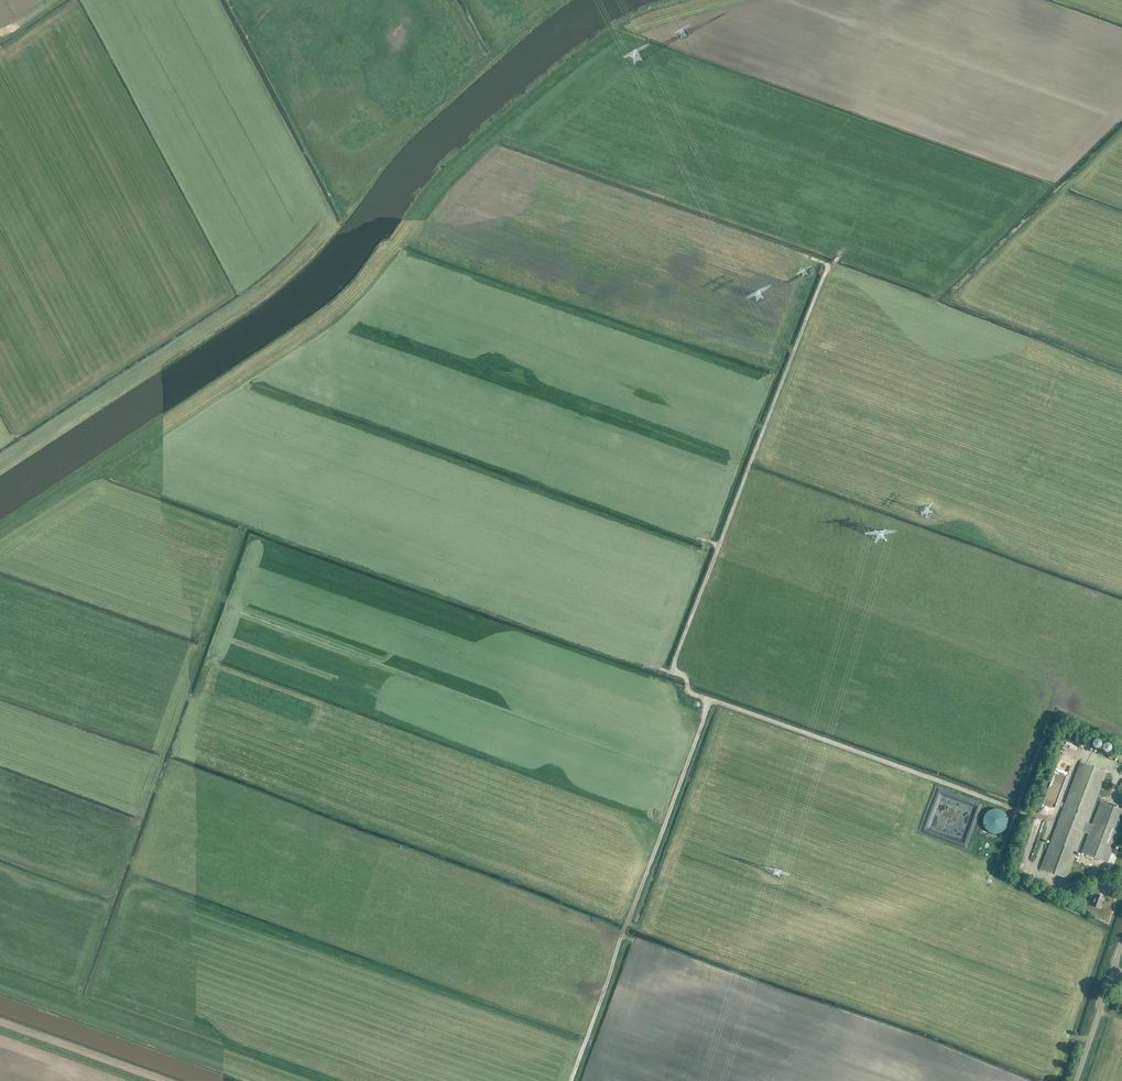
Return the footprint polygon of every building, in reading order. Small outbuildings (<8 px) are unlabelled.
[(1091,740),(1097,734),(1092,729),(1086,735),(1091,740)] [(1107,863),(1121,824),(1121,810),(1100,802),(1091,825),(1087,823),(1106,772),(1080,762),(1040,869),(1066,879),(1084,832),(1088,834),(1081,853),(1107,863)] [(1008,823),(1008,822),(1008,820),(1007,819),(1007,817),(1006,816),(1005,815),(1004,813),(1003,812),(1002,811),(1000,810),(998,810),(997,809),(995,809),(993,809),(992,810),(991,810),(989,811),(988,811),(987,812),(986,813),(985,814),(984,816),(983,817),(983,819),(983,821),(983,823),(983,824),(983,826),(984,827),(985,829),(986,830),(987,831),(988,832),(989,833),(991,833),(992,834),(993,834),(995,834),(997,834),(998,834),(1000,833),(1002,832),(1003,831),(1004,830),(1005,829),(1006,827),(1007,826),(1007,824),(1008,823)] [(1099,909),(1103,897),(1098,895),(1100,889),(1093,886),(1090,894),(1094,896),(1091,906),(1099,909)]
